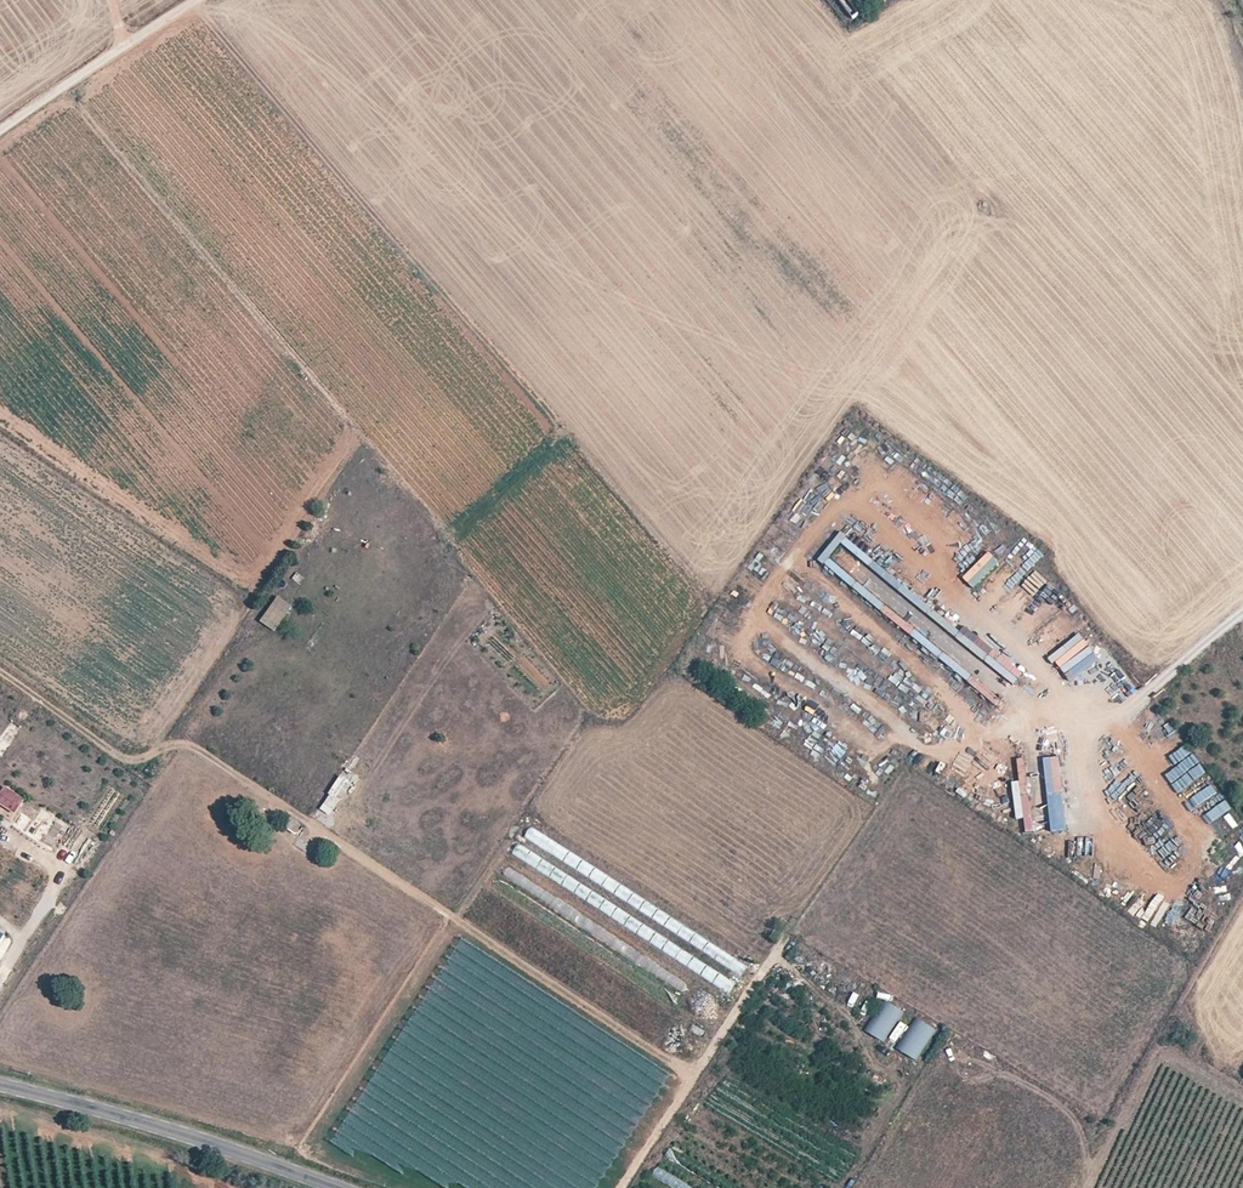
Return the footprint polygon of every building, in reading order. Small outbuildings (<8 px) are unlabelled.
[(274,596),(260,623),(276,631),(290,604),(274,596)] [(311,651),(329,628),(323,623),(305,646),(311,651)] [(329,792),(319,809),(330,815),(340,798),(329,792)] [(33,838),(40,827),(23,815),(15,826),(33,838)] [(40,827),(33,838),(43,845),(51,834),(40,827)] [(681,935),(687,925),(529,828),(520,841),(519,841),(511,854),(660,946),(671,928),(681,935)] [(52,914),(61,918),(68,903),(60,899),(52,914)] [(863,1030),(883,1043),(902,1012),(882,999),(863,1030)] [(913,1017),(895,1050),(917,1061),(934,1028),(913,1017)]
